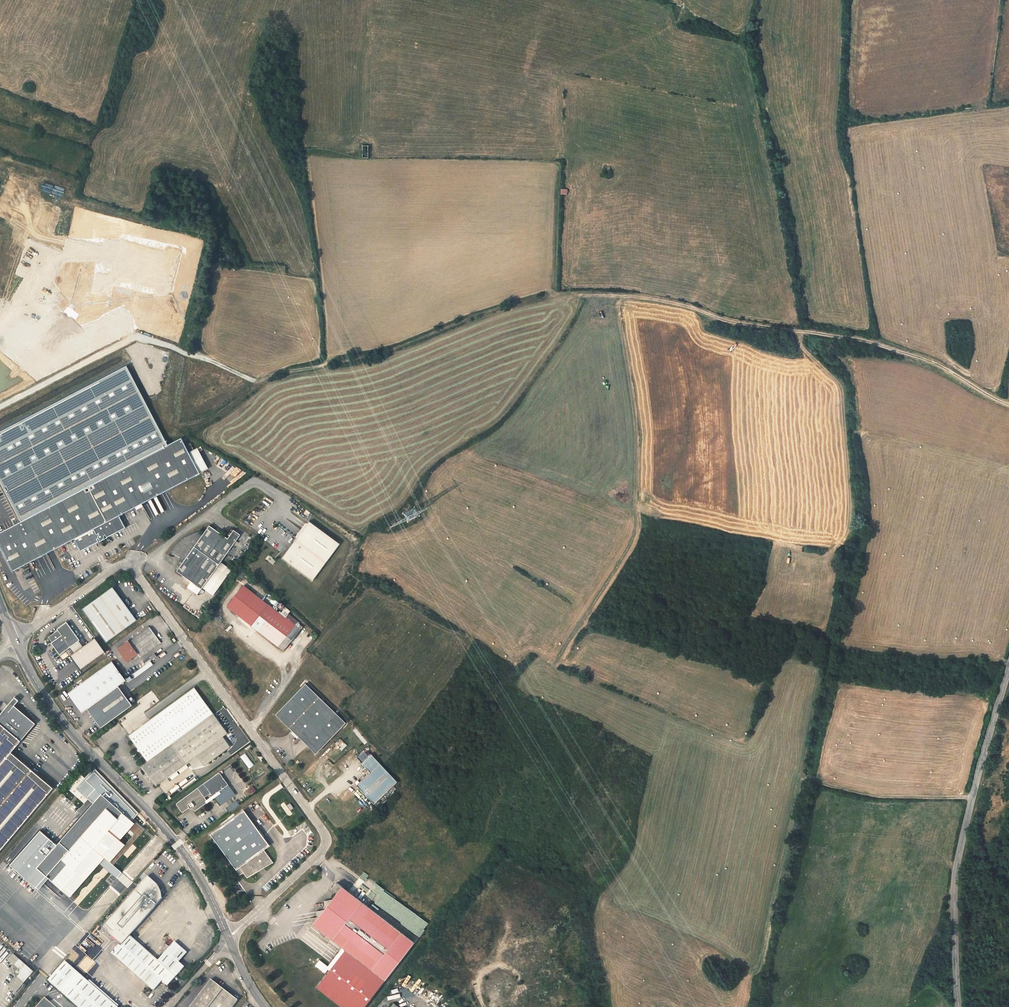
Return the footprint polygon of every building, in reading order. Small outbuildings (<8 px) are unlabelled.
[(167,445),(126,366),(0,432),(0,480),(21,521),(91,485),(167,445)] [(192,451),(197,449),(193,442),(189,445),(184,436),(167,445),(91,485),(116,533),(129,526),(122,514),(203,472),(192,451)] [(202,446),(197,449),(192,451),(203,472),(212,467),(202,446)] [(116,533),(91,485),(21,521),(0,533),(0,538),(17,570),(97,528),(99,531),(103,529),(105,532),(103,533),(102,535),(102,536),(103,537),(105,539),(106,539),(107,538),(108,534),(110,532),(112,535),(116,533)] [(314,581),(340,543),(309,521),(282,559),(314,581)] [(180,570),(198,582),(204,588),(238,541),(243,534),(236,529),(230,537),(212,525),(205,534),(203,531),(200,531),(195,533),(192,535),(188,537),(185,539),(182,542),(180,544),(178,547),(176,549),(176,550),(174,553),(174,554),(175,553),(180,555),(183,556),(182,561),(185,562),(180,570)] [(276,608),(246,585),(230,605),(259,629),(276,608)] [(85,608),(109,641),(139,619),(116,586),(85,608)] [(291,613),(288,617),(276,608),(259,629),(286,649),(305,626),(301,623),(302,622),(291,613)] [(70,621),(53,635),(55,637),(53,639),(55,641),(53,642),(62,654),(83,638),(70,621)] [(164,642),(154,628),(133,643),(131,641),(121,648),(130,660),(141,653),(144,657),(164,642)] [(154,654),(144,661),(146,664),(134,673),(136,677),(153,665),(150,661),(156,657),(154,654)] [(115,659),(71,692),(85,711),(91,707),(97,717),(104,726),(135,704),(121,684),(129,678),(115,659)] [(349,722),(308,683),(278,714),(319,753),(349,722)] [(131,734),(151,761),(217,713),(197,686),(131,734)] [(140,698),(148,709),(159,701),(151,690),(140,698)] [(14,755),(11,752),(35,723),(12,703),(0,717),(0,771),(14,755)] [(226,735),(231,732),(217,713),(151,761),(145,766),(159,784),(200,754),(208,764),(234,745),(226,735)] [(373,771),(360,784),(377,803),(400,781),(374,753),(365,762),(373,771)] [(14,755),(0,771),(0,851),(53,788),(14,755)] [(198,810),(213,798),(210,795),(215,791),(218,794),(232,784),(222,771),(203,786),(189,797),(188,796),(180,802),(179,803),(185,811),(186,811),(193,806),(193,807),(194,807),(196,806),(198,810)] [(220,797),(218,794),(215,791),(210,795),(213,798),(215,800),(220,797)] [(114,824),(123,813),(101,794),(34,871),(43,880),(47,876),(55,883),(65,871),(59,866),(69,854),(63,850),(78,833),(83,837),(102,814),(114,824)] [(229,812),(240,806),(237,801),(226,807),(229,812)] [(273,843),(247,808),(214,833),(244,872),(246,871),(250,876),(257,872),(256,870),(257,870),(258,870),(259,870),(260,869),(261,869),(262,869),(263,868),(263,867),(264,867),(265,866),(265,865),(266,864),(266,863),(266,862),(268,861),(270,864),(276,861),(267,848),(273,843)] [(83,837),(78,833),(63,850),(69,854),(59,866),(65,871),(55,883),(69,896),(79,885),(80,885),(99,863),(116,879),(122,872),(109,861),(124,844),(119,840),(134,823),(123,813),(114,824),(102,814),(83,837)] [(257,870),(256,870),(257,872),(270,864),(268,861),(266,862),(266,863),(266,864),(265,865),(265,866),(264,867),(263,867),(263,868),(262,869),(261,869),(260,869),(259,870),(258,870),(257,870)] [(130,935),(163,899),(155,892),(155,891),(156,890),(157,889),(157,888),(157,886),(156,885),(156,884),(155,883),(148,876),(102,927),(112,936),(120,927),(130,935)] [(45,943),(45,927),(41,927),(41,924),(40,923),(44,922),(41,913),(52,910),(37,910),(37,905),(29,899),(29,884),(32,880),(29,877),(19,883),(18,883),(11,892),(11,894),(0,897),(0,898),(0,902),(1,902),(1,905),(0,905),(0,935),(10,943),(45,943)] [(330,966),(333,968),(319,986),(346,1006),(365,1006),(416,941),(340,882),(338,883),(336,886),(336,889),(340,892),(335,898),(327,900),(328,905),(325,909),(319,910),(320,916),(313,917),(314,922),(316,922),(316,924),(345,946),(330,966)] [(120,927),(112,936),(122,945),(130,936),(130,935),(120,927)] [(122,945),(113,955),(154,990),(162,981),(167,985),(175,976),(158,961),(135,940),(131,937),(130,936),(122,945)] [(85,942),(81,946),(84,949),(89,953),(97,944),(97,945),(92,940),(89,937),(85,942)] [(163,955),(159,959),(158,961),(175,976),(184,967),(178,962),(186,953),(174,942),(163,955)] [(165,952),(169,947),(165,943),(161,948),(165,952)] [(102,950),(97,944),(89,953),(86,957),(83,960),(77,966),(83,971),(86,968),(83,966),(88,960),(91,963),(95,958),(92,956),(97,950),(100,952),(102,950)] [(78,950),(75,954),(78,956),(83,960),(86,957),(81,953),(78,950)] [(14,965),(19,959),(12,953),(8,959),(14,965)] [(33,972),(19,959),(14,965),(20,970),(19,971),(19,974),(17,977),(23,983),(33,972)] [(75,970),(65,961),(48,980),(78,1006),(117,1006),(83,977),(75,970)] [(23,983),(17,977),(8,987),(15,993),(23,983)] [(237,1000),(211,980),(190,1006),(232,1006),(237,1000)] [(45,998),(37,1006),(56,1006),(45,998)]
